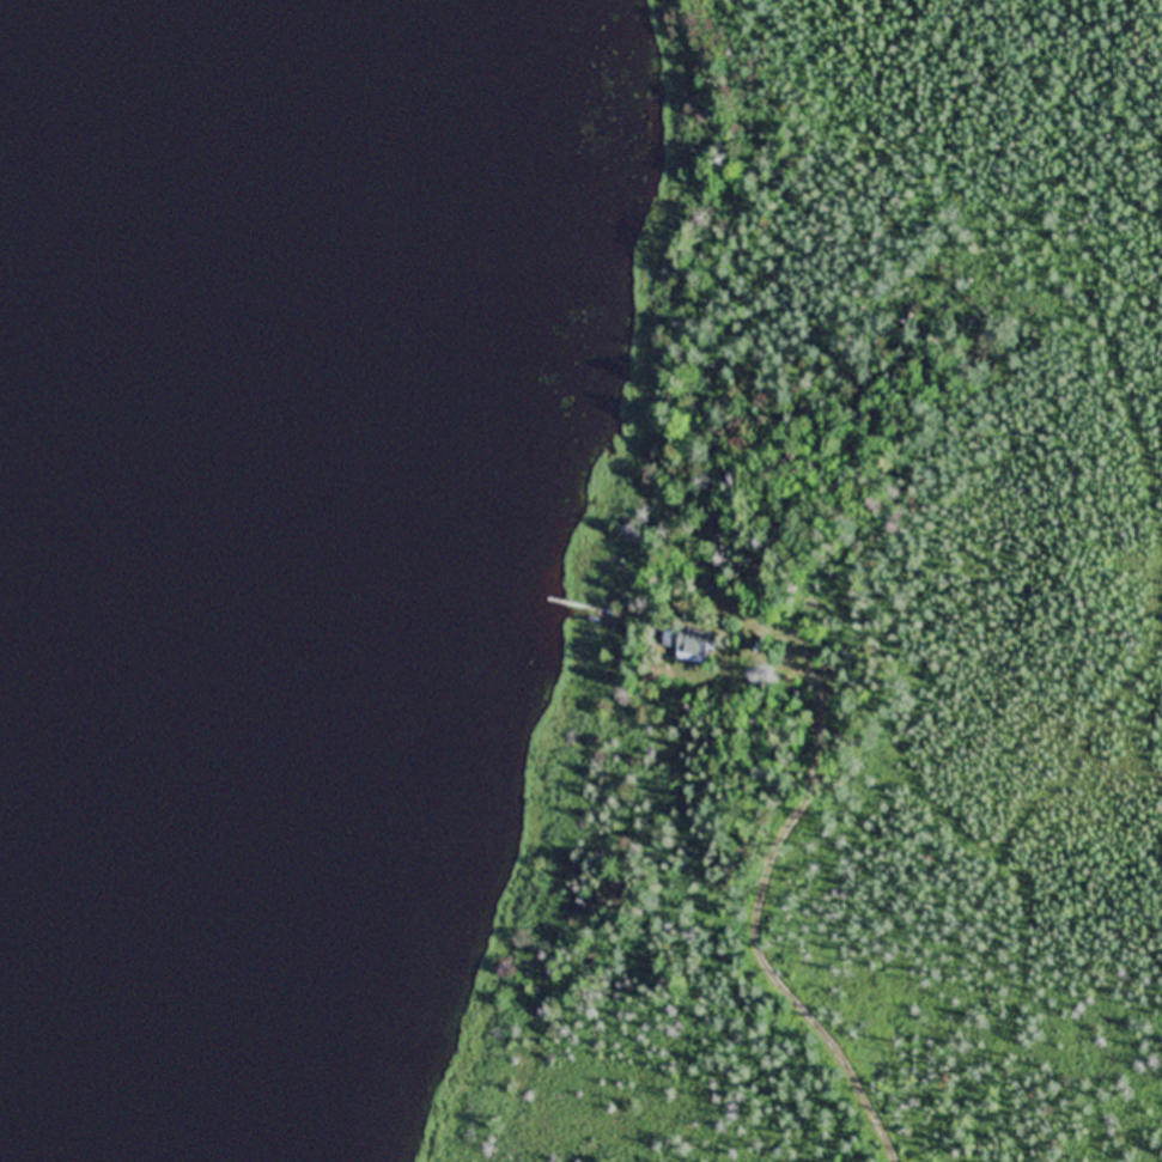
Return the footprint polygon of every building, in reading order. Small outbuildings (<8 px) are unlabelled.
[(679,652),(708,658),(713,634),(683,629),(679,652)]
